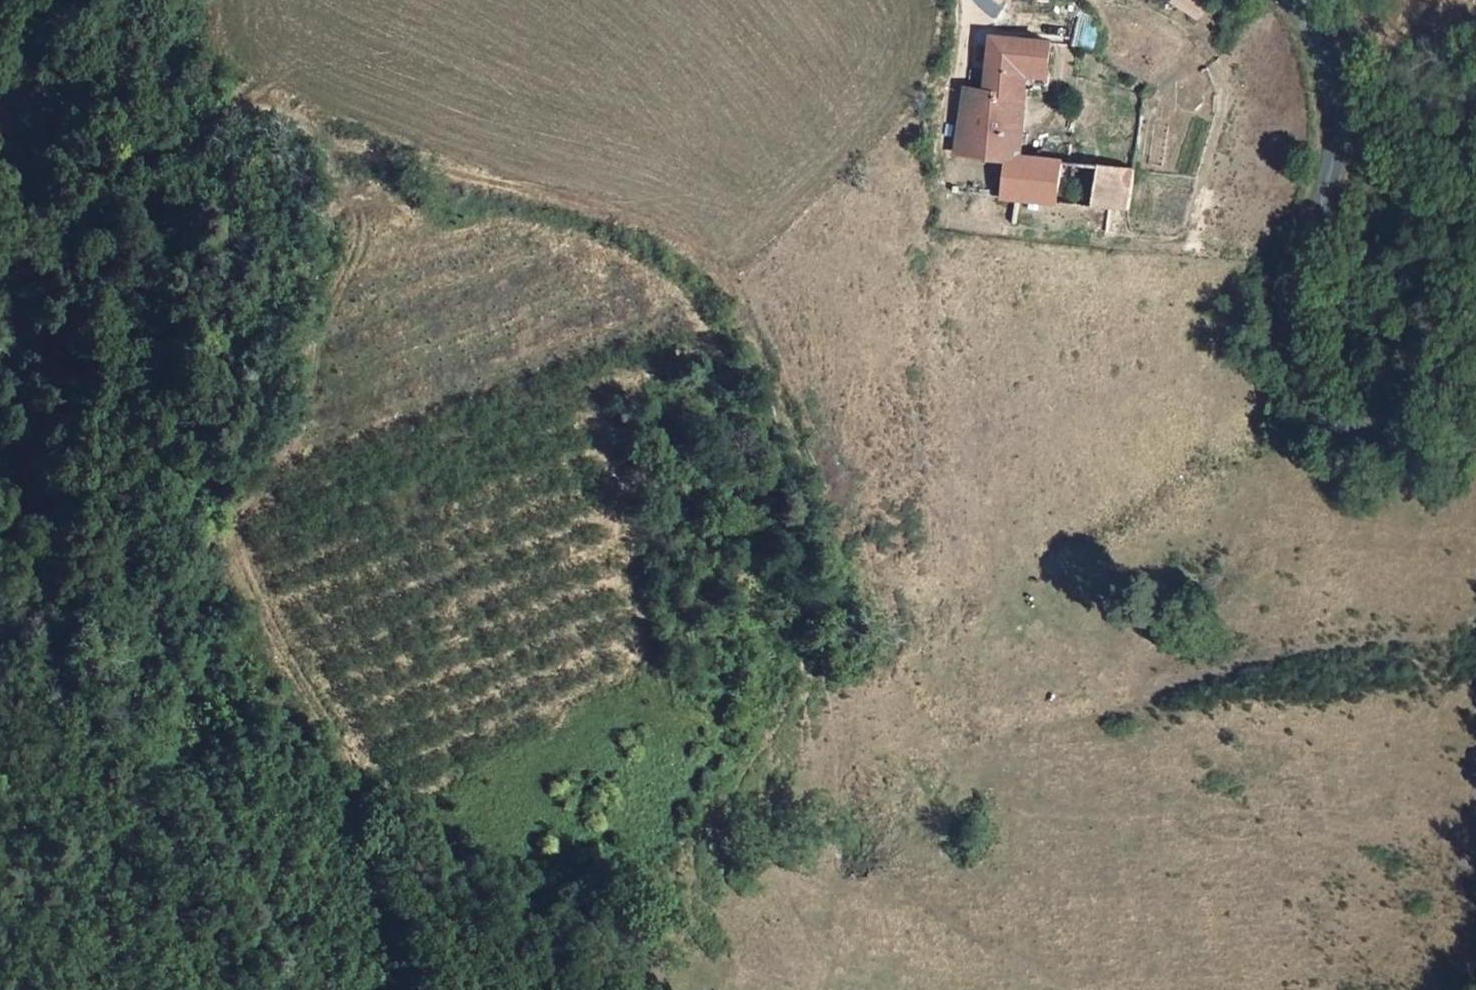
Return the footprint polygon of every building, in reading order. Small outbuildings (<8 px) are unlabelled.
[(967,91),(956,156),(1003,157),(1020,156),(1021,135),(1018,134),(1023,89),(1046,88),(1051,41),(993,35),(986,93),(967,91)] [(1004,194),(1067,202),(1070,202),(1129,208),(1135,166),(1020,156),(1003,157),(1004,194)]
